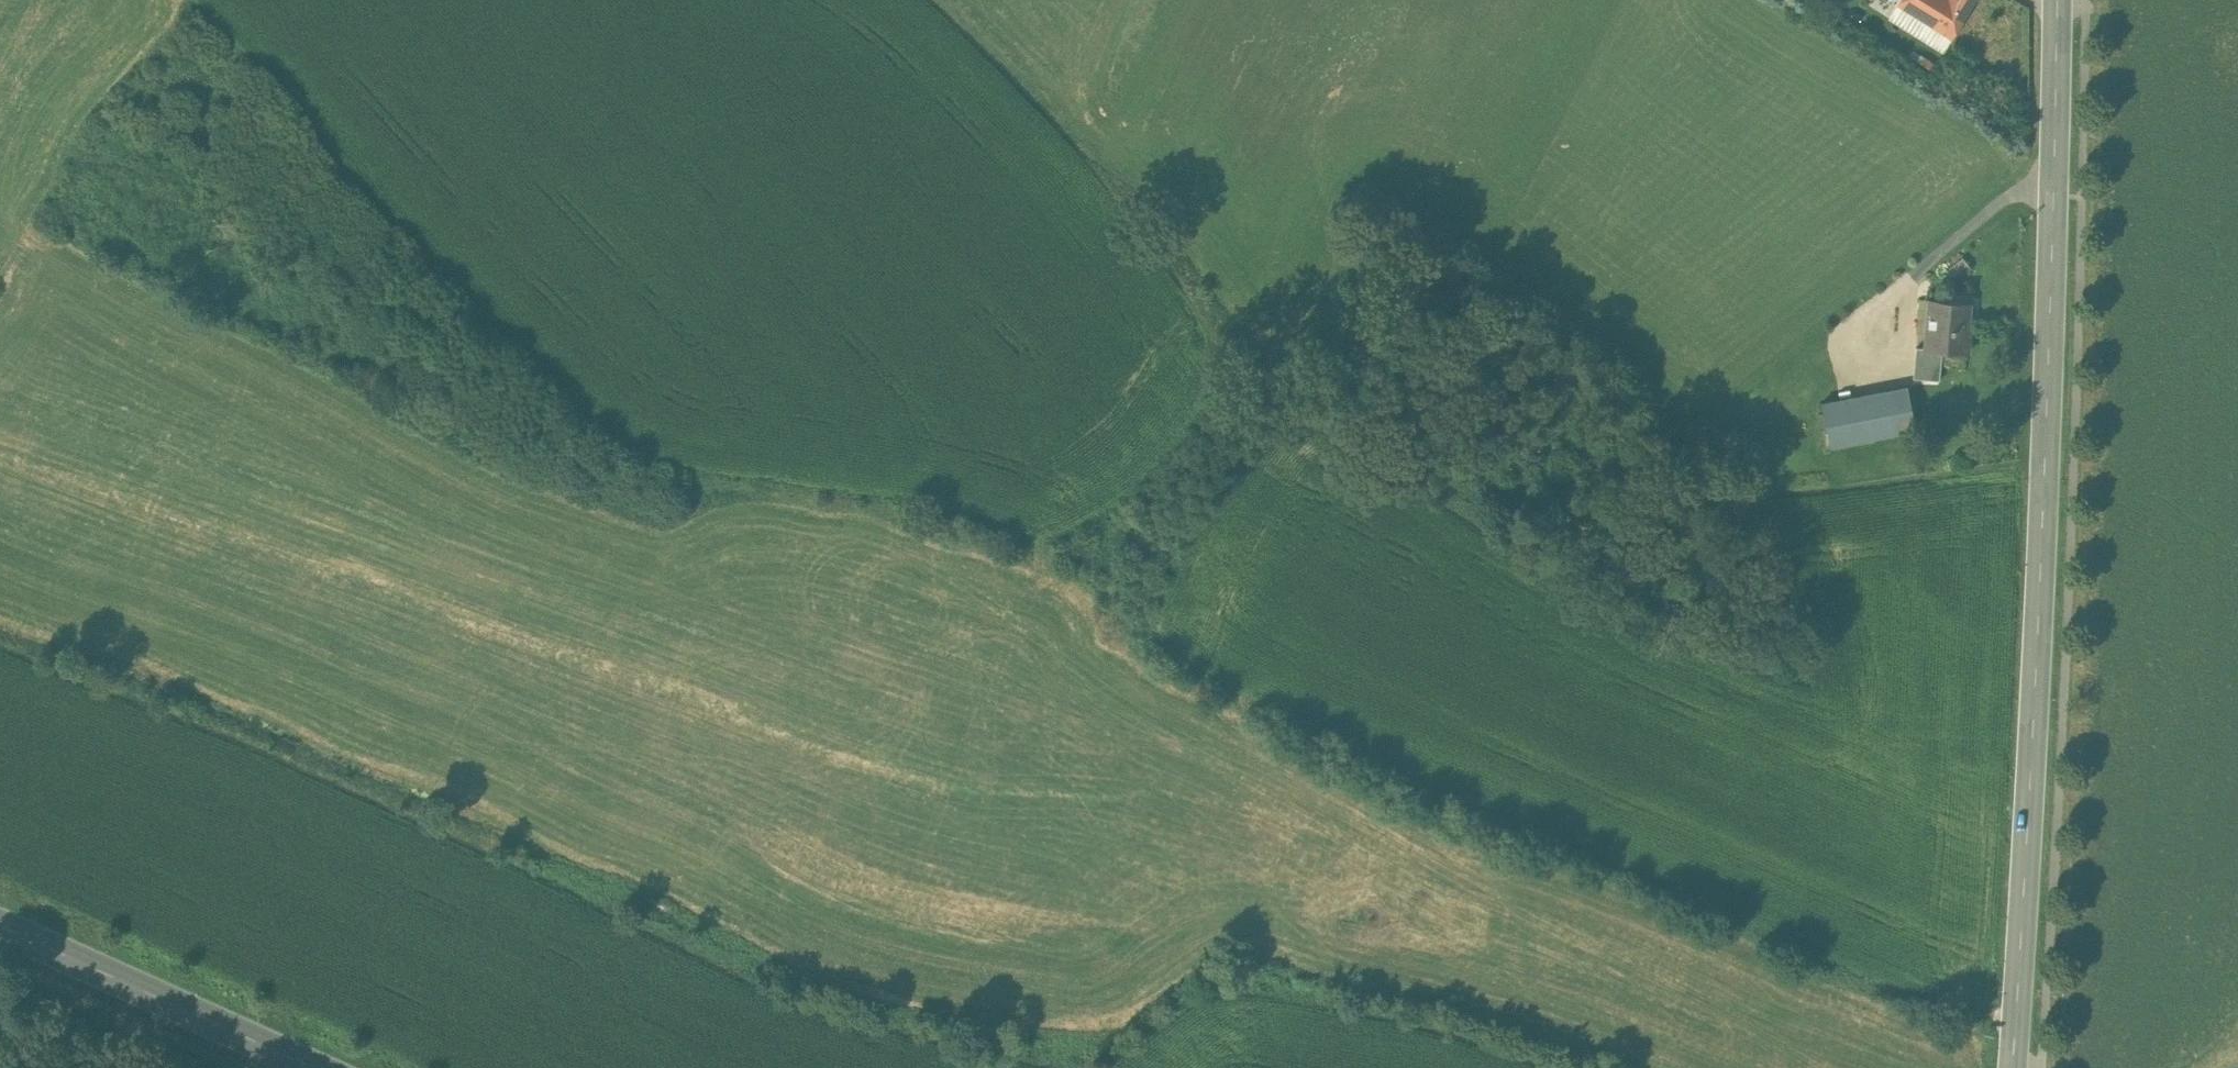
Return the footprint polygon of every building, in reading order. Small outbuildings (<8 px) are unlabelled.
[(1899,5),(1927,23),(1941,0),(1903,0),(1899,5)] [(1927,23),(1951,38),(1974,0),(1941,0),(1927,23)] [(1970,303),(1929,299),(1925,348),(1942,350),(1968,352),(1970,329),(1968,329),(1970,303)] [(1942,350),(1925,348),(1916,347),(1913,378),(1939,380),(1942,350)] [(1908,386),(1821,403),(1830,446),(1916,429),(1908,386)]
